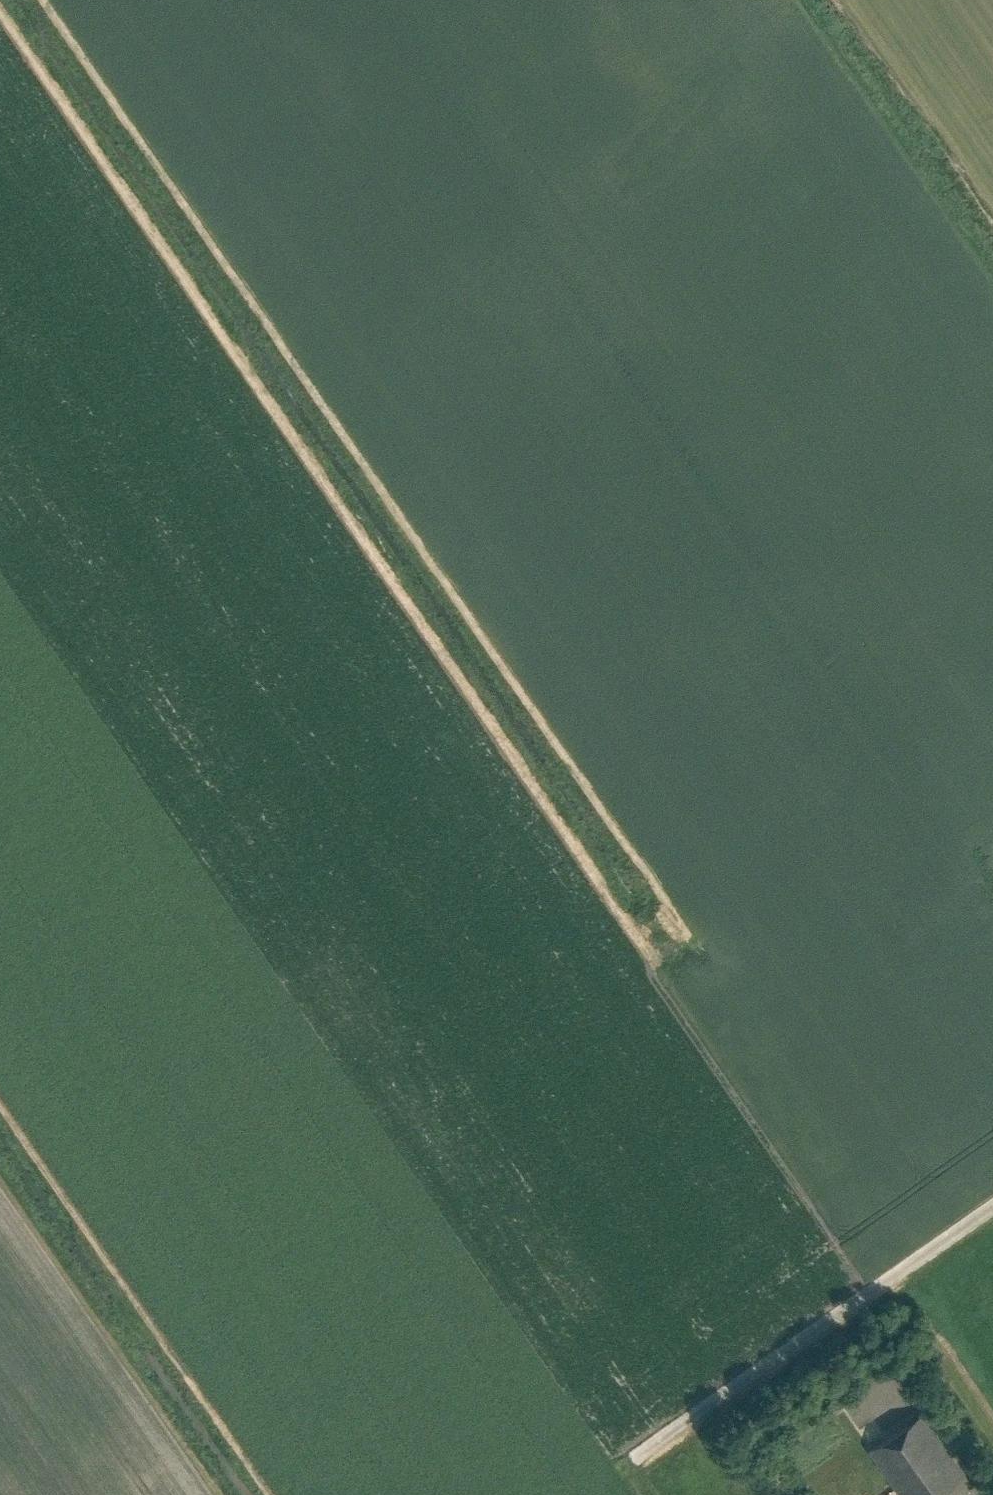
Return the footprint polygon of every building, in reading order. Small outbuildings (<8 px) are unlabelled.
[(922,1412),(869,1449),(901,1494),(971,1494),(966,1488),(972,1485),(922,1412)]
